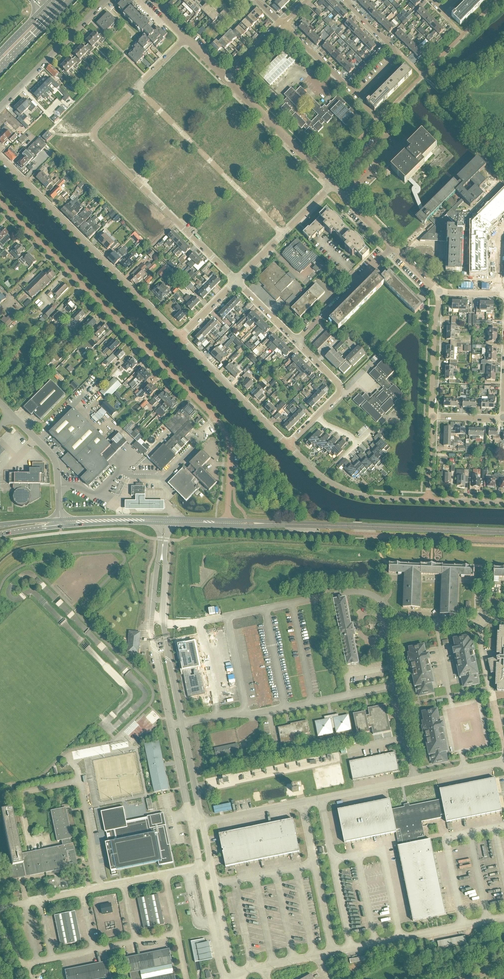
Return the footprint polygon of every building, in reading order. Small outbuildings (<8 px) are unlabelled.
[(118,8),(125,15),(125,16),(143,34),(144,33),(150,39),(148,40),(146,37),(145,39),(144,38),(134,48),(136,49),(128,56),(137,65),(144,57),(143,56),(154,45),(157,49),(164,41),(163,40),(168,35),(165,32),(164,33),(158,28),(153,33),(148,28),(152,25),(127,0),(126,0),(118,8)] [(190,9),(197,3),(194,0),(193,0),(187,6),(190,9)] [(281,0),(279,0),(272,7),(276,11),(279,9),(281,11),(286,6),(281,0)] [(327,9),(335,2),(333,0),(322,0),(320,2),(323,5),(323,4),(326,7),(325,7),(327,9)] [(408,5),(410,7),(411,6),(414,9),(420,3),(417,0),(414,0),(411,3),(408,5)] [(460,25),(486,0),(472,0),(457,15),(455,14),(452,17),(460,25)] [(339,6),(335,2),(327,9),(332,13),(339,6)] [(363,7),(367,12),(375,4),(373,2),(370,5),(368,3),(363,7)] [(190,9),(193,12),(200,6),(197,3),(190,9)] [(201,11),(204,14),(210,7),(207,4),(203,9),(201,11)] [(367,12),(372,16),(376,11),(374,9),(377,6),(375,4),(367,12)] [(197,15),(201,11),(203,9),(200,6),(193,12),(197,15)] [(343,10),(339,6),(332,13),(336,18),(343,10)] [(204,14),(207,17),(214,10),(210,7),(204,14)] [(257,9),(254,12),(260,18),(264,15),(257,9)] [(419,15),(422,18),(426,13),(422,9),(415,15),(417,17),(419,15)] [(207,17),(210,20),(216,13),(214,10),(207,17)] [(343,10),(336,18),(334,20),(336,22),(341,17),(343,20),(348,15),(343,10)] [(218,18),(221,21),(227,14),(224,11),(220,16),(218,18)] [(376,20),(381,16),(383,14),(381,12),(379,14),(376,11),(372,16),(376,20)] [(254,12),(251,15),(257,21),(260,18),(254,12)] [(106,34),(117,22),(108,13),(97,25),(106,34)] [(213,23),(218,18),(220,16),(216,13),(210,20),(213,23)] [(424,24),(425,23),(431,17),(426,13),(422,18),(424,20),(422,22),(424,24)] [(227,14),(221,21),(224,24),(230,18),(227,14)] [(251,15),(248,18),(254,24),(257,21),(251,15)] [(376,20),(381,25),(385,20),(381,16),(376,20)] [(327,18),(324,21),(328,25),(332,21),(328,17),(327,18)] [(428,24),(430,26),(435,22),(431,17),(425,23),(427,26),(428,24)] [(248,18),(245,21),(251,28),(254,24),(248,18)] [(381,25),(385,29),(390,24),(385,20),(381,25)] [(245,21),(242,24),(248,31),(251,28),(245,21)] [(345,25),(349,30),(354,25),(349,21),(345,25)] [(390,24),(385,29),(389,34),(396,27),(392,22),(390,24)] [(430,26),(435,31),(439,26),(435,22),(430,26)] [(242,24),(239,27),(245,34),(248,31),(242,24)] [(299,29),(304,33),(308,28),(304,24),(299,29)] [(351,32),(354,34),(359,29),(356,26),(355,27),(354,25),(349,30),(347,33),(349,35),(351,32)] [(308,37),(313,33),(315,31),(310,26),(308,28),(304,33),(308,37)] [(439,26),(435,31),(431,35),(433,37),(437,33),(439,35),(444,31),(439,26)] [(239,27),(235,30),(242,37),(245,34),(239,27)] [(354,43),(358,39),(363,34),(361,32),(362,32),(359,29),(354,34),(356,36),(352,40),(354,43)] [(235,30),(233,33),(237,37),(237,38),(239,40),(242,37),(235,30)] [(231,31),(227,34),(234,41),(237,38),(237,37),(233,33),(231,31)] [(395,35),(400,40),(404,35),(400,31),(395,35)] [(106,40),(101,34),(99,37),(95,33),(92,35),(91,34),(89,36),(91,37),(97,43),(99,41),(102,44),(106,40)] [(308,37),(312,42),(317,37),(313,33),(308,37)] [(227,34),(224,37),(231,44),(234,41),(227,34)] [(317,37),(312,42),(317,46),(322,42),(319,39),(322,36),(320,34),(317,37)] [(358,39),(363,43),(367,38),(363,34),(358,39)] [(400,40),(404,44),(412,37),(409,34),(407,37),(404,35),(400,40)] [(100,46),(97,43),(91,37),(88,40),(87,38),(85,40),(89,44),(87,46),(92,52),(95,49),(93,48),(95,45),(98,48),(100,46)] [(224,37),(221,40),(228,47),(231,44),(224,37)] [(404,44),(409,48),(413,44),(411,42),(414,39),(412,37),(404,44)] [(363,43),(367,47),(372,43),(367,38),(363,43)] [(221,40),(219,43),(218,43),(223,48),(225,50),(228,47),(221,40)] [(216,41),(213,44),(220,51),(223,48),(218,43),(219,43),(216,41)] [(323,48),(327,52),(332,47),(327,43),(323,48)] [(372,43),(367,47),(363,51),(365,53),(368,51),(370,53),(374,49),(376,47),(372,43)] [(220,51),(213,44),(210,47),(217,54),(220,51)] [(409,48),(413,53),(418,48),(413,44),(409,48)] [(418,48),(413,53),(417,57),(422,53),(420,50),(423,47),(421,45),(418,48)] [(90,54),(92,52),(87,46),(85,48),(82,46),(80,48),(78,47),(76,49),(78,50),(84,56),(87,54),(89,57),(91,55),(90,54)] [(327,52),(331,57),(336,52),(332,47),(327,52)] [(80,60),(82,58),(85,61),(87,59),(84,56),(78,50),(75,53),(74,51),(72,53),(76,57),(74,59),(80,64),(82,62),(80,60)] [(285,50),(259,75),(270,86),(277,79),(287,69),(289,67),(296,61),(291,57),(287,61),(285,59),(289,54),(285,50)] [(338,54),(336,52),(331,57),(336,61),(341,56),(342,55),(340,52),(338,54)] [(345,61),(342,58),(344,56),(342,55),(341,56),(336,61),(340,65),(345,61)] [(80,64),(74,59),(72,61),(69,58),(67,61),(66,60),(64,61),(65,63),(72,69),(74,67),(77,69),(79,67),(78,66),(80,64)] [(340,65),(345,70),(352,63),(353,62),(351,59),(347,63),(345,61),(340,65)] [(72,69),(65,63),(63,65),(61,64),(60,66),(65,71),(63,73),(68,78),(70,76),(67,73),(70,71),(72,74),(74,72),(72,69)] [(352,63),(345,70),(349,74),(355,68),(352,66),(354,64),(352,63)] [(50,72),(49,73),(55,78),(57,76),(60,80),(63,77),(59,73),(59,74),(54,68),(53,69),(51,66),(47,70),(50,72)] [(366,104),(375,112),(412,74),(405,67),(371,101),(370,100),(366,104)] [(46,77),(41,83),(48,90),(53,94),(55,92),(50,88),(52,85),(57,90),(60,87),(51,78),(49,81),(46,77)] [(41,83),(36,87),(48,99),(50,97),(45,93),(48,90),(41,83)] [(36,87),(31,93),(38,100),(42,96),(45,100),(47,98),(48,99),(36,87)] [(291,119),(301,130),(303,128),(307,131),(305,133),(310,138),(317,132),(318,133),(324,128),(322,126),(325,122),(327,124),(332,119),(331,118),(334,115),(346,127),(355,118),(358,115),(351,109),(348,112),(343,107),(346,104),(338,96),(327,107),(325,106),(322,108),(301,87),(295,93),(291,89),(284,96),(289,101),(281,109),(287,116),(289,113),(293,117),(291,119)] [(24,100),(19,104),(26,111),(29,109),(32,112),(36,108),(31,103),(29,105),(24,100)] [(26,111),(19,104),(14,109),(20,114),(18,116),(19,118),(24,122),(28,118),(24,114),(26,111)] [(0,137),(0,143),(1,144),(2,144),(8,139),(13,134),(6,127),(3,130),(5,132),(3,134),(3,133),(0,136),(1,136),(0,137)] [(43,138),(47,142),(53,136),(48,132),(43,138)] [(9,139),(12,142),(17,137),(15,134),(9,139)] [(391,169),(405,183),(408,180),(410,179),(424,164),(422,162),(433,151),(432,153),(435,157),(441,151),(437,148),(434,150),(436,148),(422,134),(408,148),(409,149),(407,151),(406,151),(406,150),(405,150),(405,151),(404,151),(404,152),(406,155),(391,169)] [(22,145),(28,139),(24,135),(18,141),(22,145)] [(28,151),(23,155),(23,156),(24,157),(17,164),(22,169),(25,166),(26,167),(33,160),(33,161),(35,159),(34,159),(47,146),(40,138),(28,151)] [(5,154),(13,162),(19,156),(11,149),(5,154)] [(421,222),(425,226),(423,227),(430,234),(449,216),(455,222),(457,220),(466,229),(465,231),(471,238),(471,275),(481,275),(481,272),(487,272),(487,242),(488,242),(488,231),(496,224),(495,223),(503,213),(503,192),(482,214),(466,198),(493,172),(486,165),(484,167),(480,163),(459,184),(458,183),(441,200),(442,201),(421,222)] [(291,170),(294,174),(300,169),(297,165),(291,170)] [(37,179),(42,184),(50,176),(45,171),(45,170),(43,168),(38,173),(40,175),(37,179)] [(50,176),(42,184),(47,189),(51,185),(53,188),(60,181),(57,179),(54,182),(52,180),(52,179),(50,176)] [(410,179),(408,180),(415,187),(414,188),(413,189),(412,191),(413,192),(422,214),(423,212),(416,194),(418,194),(419,193),(420,192),(420,191),(420,190),(420,189),(419,188),(410,179)] [(50,196),(49,197),(51,199),(52,198),(53,200),(57,196),(58,197),(63,192),(59,188),(65,182),(63,180),(57,186),(58,187),(50,196)] [(61,211),(64,215),(65,213),(66,214),(70,209),(72,208),(78,202),(79,201),(77,198),(77,199),(74,196),(73,196),(71,198),(71,199),(72,201),(61,211)] [(164,234),(170,228),(141,198),(131,208),(133,210),(137,206),(140,209),(136,212),(139,215),(143,211),(164,234)] [(64,215),(68,218),(75,211),(77,209),(81,205),(83,204),(84,202),(83,201),(80,204),(78,202),(72,208),(70,209),(66,214),(65,213),(64,215)] [(75,211),(68,218),(71,222),(78,215),(77,215),(80,212),(80,211),(83,208),(82,206),(81,205),(77,209),(75,211)] [(72,222),(75,226),(89,212),(90,211),(87,208),(85,210),(82,213),(79,216),(78,217),(72,222)] [(345,249),(352,257),(355,254),(362,261),(369,254),(364,249),(364,248),(364,247),(363,246),(363,245),(362,244),(361,243),(361,242),(360,241),(359,241),(358,240),(357,239),(355,238),(354,237),(353,237),(343,227),(343,226),(342,225),(342,224),(341,223),(341,222),(340,222),(339,221),(338,220),(337,219),(336,218),(335,218),(334,217),(333,216),(331,216),(326,210),(319,218),(320,218),(309,229),(309,228),(303,234),(311,241),(318,234),(319,236),(325,229),(331,235),(334,232),(348,246),(345,249)] [(89,212),(75,226),(79,229),(85,223),(86,222),(89,218),(88,217),(91,214),(89,212)] [(79,230),(83,233),(90,226),(92,224),(94,222),(91,219),(86,224),(86,223),(79,230)] [(83,233),(86,237),(88,236),(87,235),(95,227),(97,225),(94,222),(92,224),(90,226),(83,233)] [(88,236),(86,237),(89,240),(96,233),(95,233),(98,230),(95,227),(87,235),(88,236)] [(8,234),(8,233),(3,228),(0,232),(0,244),(3,247),(12,239),(8,234)] [(99,241),(103,246),(110,239),(106,235),(108,234),(105,231),(100,236),(102,238),(99,241)] [(166,244),(168,246),(177,236),(173,232),(168,237),(171,239),(166,244)] [(142,240),(135,233),(134,234),(131,236),(134,240),(138,244),(142,240)] [(175,243),(177,245),(182,240),(177,236),(168,246),(170,248),(175,243)] [(110,239),(103,246),(108,250),(111,247),(113,250),(118,244),(115,241),(113,243),(110,239)] [(300,245),(302,244),(297,239),(296,241),(282,255),(292,266),(293,265),(297,269),(296,270),(300,274),(312,263),(315,266),(313,269),(317,273),(325,265),(312,252),(311,253),(309,251),(308,252),(300,245)] [(175,255),(176,254),(186,245),(182,240),(177,245),(179,248),(173,253),(175,255)] [(217,251),(225,243),(222,240),(214,248),(217,251)] [(16,254),(19,257),(25,250),(20,245),(19,247),(18,246),(12,253),(14,255),(16,254)] [(186,245),(176,254),(179,256),(183,252),(186,254),(190,249),(186,245)] [(114,253),(108,259),(115,266),(121,259),(122,258),(124,256),(125,255),(127,253),(123,248),(120,250),(117,253),(118,254),(117,255),(114,253)] [(155,255),(151,250),(147,254),(151,259),(155,255)] [(0,256),(4,259),(9,255),(5,251),(0,256)] [(126,259),(127,259),(122,264),(126,269),(132,263),(130,261),(137,254),(134,251),(126,259)] [(187,265),(189,267),(199,258),(194,253),(190,258),(192,260),(187,265)] [(26,262),(31,267),(37,262),(29,255),(26,257),(24,255),(20,260),(24,265),(26,262)] [(199,258),(189,267),(191,269),(196,264),(198,267),(203,262),(199,258)] [(263,288),(276,301),(280,298),(285,303),(293,295),(287,288),(293,282),(274,263),(257,279),(265,287),(263,288)] [(137,280),(134,283),(136,285),(143,279),(144,280),(147,277),(143,272),(147,268),(143,264),(139,268),(142,271),(138,275),(139,275),(136,278),(137,280)] [(167,265),(158,274),(162,278),(171,269),(167,265)] [(200,271),(203,273),(209,268),(206,265),(200,271)] [(133,284),(134,283),(137,280),(136,278),(139,275),(138,275),(142,271),(139,268),(133,273),(135,275),(129,280),(133,284)] [(24,291),(32,298),(39,291),(40,292),(56,276),(49,269),(44,274),(43,273),(24,291)] [(168,273),(174,279),(178,275),(172,269),(168,273)] [(184,280),(187,283),(195,274),(192,271),(184,280)] [(330,321),(338,330),(384,284),(415,314),(423,305),(390,272),(381,280),(376,275),(330,321)] [(214,278),(211,282),(216,286),(220,282),(216,278),(217,277),(214,273),(212,276),(214,278)] [(207,282),(205,284),(212,291),(216,286),(211,282),(205,276),(203,278),(207,282)] [(198,285),(198,286),(207,295),(212,291),(205,284),(202,286),(198,281),(196,283),(198,285)] [(172,292),(175,295),(185,284),(182,282),(178,286),(172,292)] [(56,296),(55,298),(57,300),(68,289),(63,283),(53,293),(56,296)] [(155,294),(157,296),(166,287),(162,284),(160,287),(158,286),(157,286),(156,287),(156,288),(153,291),(153,292),(153,293),(155,294)] [(291,309),(300,318),(325,293),(316,285),(291,309)] [(207,295),(198,286),(196,288),(201,292),(198,294),(203,299),(207,295)] [(166,287),(157,296),(159,298),(159,299),(161,300),(162,301),(165,297),(166,298),(170,293),(170,292),(166,287)] [(188,295),(186,297),(196,307),(200,302),(195,298),(193,300),(191,298),(188,295)] [(196,307),(186,297),(184,299),(187,302),(189,304),(186,306),(191,311),(196,307)] [(236,298),(232,302),(236,307),(241,302),(236,298)] [(67,307),(65,309),(70,313),(72,312),(73,313),(78,307),(77,307),(77,306),(77,305),(76,305),(74,303),(74,302),(73,301),(72,301),(71,301),(66,306),(67,307)] [(232,302),(227,306),(232,311),(234,309),(239,314),(241,311),(236,307),(232,302)] [(481,311),(487,312),(487,302),(480,302),(480,307),(476,307),(476,314),(481,314),(481,311)] [(174,309),(179,314),(175,318),(180,323),(186,317),(182,313),(184,311),(178,305),(174,309)] [(227,306),(223,310),(232,320),(234,318),(230,313),(232,311),(227,306)] [(45,315),(48,318),(55,311),(50,307),(44,313),(45,315)] [(77,323),(85,315),(81,310),(73,318),(69,322),(68,322),(59,331),(63,334),(69,328),(69,327),(71,324),(75,321),(77,323)] [(232,320),(223,310),(219,315),(223,320),(225,317),(232,324),(234,322),(234,321),(232,320)] [(2,321),(7,327),(20,315),(16,311),(7,320),(5,318),(2,321)] [(51,317),(54,320),(60,314),(58,311),(51,317)] [(246,324),(248,326),(257,316),(253,312),(247,318),(248,321),(246,324)] [(236,324),(238,326),(246,319),(244,316),(236,324)] [(254,323),(257,325),(262,321),(257,316),(248,326),(250,328),(252,325),(254,323)] [(79,329),(82,332),(87,326),(90,329),(97,323),(96,323),(96,322),(95,320),(94,320),(92,318),(88,322),(87,322),(85,324),(84,323),(81,327),(79,329)] [(212,321),(208,325),(217,335),(220,333),(215,328),(217,326),(212,321)] [(257,325),(261,330),(266,325),(262,321),(257,325)] [(94,334),(99,338),(109,328),(104,324),(94,334)] [(447,327),(447,334),(455,334),(460,335),(460,331),(455,331),(455,328),(459,328),(459,324),(452,324),(451,328),(447,327)] [(208,325),(204,330),(209,334),(211,332),(215,337),(217,335),(208,325)] [(265,334),(270,329),(266,325),(261,330),(259,332),(256,334),(254,336),(257,338),(258,337),(262,341),(265,338),(263,336),(265,335),(265,334)] [(489,330),(488,336),(497,336),(497,330),(493,330),(493,327),(487,326),(487,330),(489,330)] [(204,330),(199,334),(204,339),(204,338),(209,334),(204,330)] [(74,333),(57,350),(59,352),(64,356),(78,342),(74,337),(76,335),(74,333)] [(204,339),(199,334),(195,338),(197,340),(194,343),(199,348),(207,341),(207,340),(204,338),(204,339)] [(451,340),(451,344),(461,344),(461,341),(457,341),(455,341),(455,334),(447,334),(447,340),(451,340)] [(267,347),(269,349),(278,339),(274,335),(269,340),(272,342),(267,347)] [(96,345),(91,340),(94,338),(92,336),(84,344),(87,348),(92,349),(96,345)] [(486,342),(486,346),(492,346),(493,343),(497,343),(497,336),(488,336),(488,342),(486,342)] [(237,339),(233,342),(238,347),(236,349),(238,351),(243,347),(244,346),(237,339)] [(273,353),(278,348),(283,343),(278,339),(269,349),(271,351),(273,353)] [(335,349),(337,351),(346,342),(344,339),(335,349)] [(108,348),(103,353),(105,355),(110,350),(113,352),(120,345),(115,340),(108,347),(108,348)] [(275,355),(277,357),(280,355),(282,352),(287,348),(283,343),(278,348),(280,350),(275,355)] [(446,347),(446,354),(454,354),(454,348),(461,348),(461,344),(451,344),(451,348),(446,347)] [(484,355),(485,355),(496,356),(496,349),(492,349),(492,346),(486,346),(481,345),(481,349),(482,349),(482,355),(484,355)] [(211,354),(216,359),(227,348),(225,346),(222,349),(222,350),(219,347),(211,354)] [(337,354),(333,350),(326,358),(337,370),(338,369),(339,370),(344,375),(351,368),(350,368),(352,366),(353,367),(365,355),(363,353),(365,352),(362,349),(361,351),(358,347),(346,360),(344,362),(341,358),(343,356),(339,352),(337,354)] [(227,348),(216,359),(221,364),(226,358),(224,355),(229,350),(227,348)] [(287,348),(282,352),(286,357),(291,352),(287,348)] [(107,361),(110,364),(114,360),(117,357),(120,360),(125,355),(121,351),(118,354),(116,352),(107,361)] [(380,351),(373,358),(376,362),(384,354),(380,351)] [(54,357),(46,366),(49,369),(58,361),(59,362),(63,357),(57,352),(53,356),(54,357)] [(237,353),(231,359),(233,362),(239,355),(237,353)] [(450,360),(450,364),(457,364),(457,361),(454,361),(454,354),(446,354),(446,360),(450,360)] [(481,365),(482,365),(492,365),(492,362),(496,362),(496,356),(485,355),(484,355),(484,357),(485,358),(485,361),(484,361),(482,361),(481,362),(481,363),(481,365)] [(290,372),(292,370),(301,360),(297,356),(292,361),(294,363),(290,367),(287,369),(290,372)] [(127,364),(123,368),(127,371),(130,368),(132,370),(137,365),(134,362),(135,361),(134,361),(134,360),(133,359),(132,359),(126,364),(127,364)] [(305,364),(301,360),(292,370),(294,372),(296,369),(298,371),(301,369),(305,364)] [(361,407),(373,419),(377,423),(379,421),(383,425),(386,422),(382,417),(381,417),(384,413),(385,414),(396,404),(395,403),(396,401),(398,400),(399,401),(404,396),(394,385),(392,387),(386,381),(394,372),(383,361),(369,375),(384,389),(380,393),(378,391),(370,399),(365,394),(362,397),(359,395),(353,401),(359,407),(361,405),(362,407),(361,407)] [(228,371),(231,374),(239,366),(236,364),(234,367),(231,364),(226,369),(227,370),(228,371)] [(298,376),(300,378),(310,369),(305,364),(301,369),(298,371),(301,374),(298,376)] [(446,367),(445,374),(456,374),(457,374),(457,371),(454,371),(454,368),(457,368),(457,364),(450,364),(450,367),(446,367)] [(243,372),(245,374),(252,368),(250,365),(243,372)] [(495,375),(496,368),(492,368),(492,365),(482,365),(482,372),(480,372),(479,374),(487,375),(495,375)] [(239,366),(231,374),(236,379),(241,374),(238,371),(241,368),(239,366)] [(121,367),(112,376),(115,378),(124,370),(121,367)] [(130,386),(132,388),(147,373),(143,368),(137,374),(139,376),(130,386)] [(310,369),(300,378),(302,380),(307,376),(312,380),(315,377),(313,374),(314,373),(310,369)] [(147,373),(132,388),(134,390),(143,381),(145,383),(151,377),(147,373)] [(249,380),(252,377),(250,376),(247,373),(243,377),(247,381),(243,386),(247,391),(254,384),(249,380)] [(456,374),(445,374),(445,380),(449,380),(449,384),(460,384),(460,381),(456,381),(456,374)] [(495,375),(487,375),(487,381),(485,381),(485,384),(491,384),(491,381),(495,381),(495,375)] [(312,382),(314,385),(320,379),(317,376),(312,382)] [(100,392),(108,400),(122,386),(114,378),(100,392)] [(265,397),(262,395),(263,394),(263,395),(263,394),(260,391),(262,389),(264,390),(267,387),(265,385),(267,383),(266,382),(264,380),(262,382),(254,389),(256,392),(253,395),(252,395),(257,400),(258,399),(260,402),(265,397)] [(24,409),(31,416),(32,416),(34,414),(41,421),(66,396),(51,381),(31,401),(24,409)] [(70,385),(75,390),(80,386),(74,381),(70,385)] [(323,382),(317,388),(325,395),(329,391),(325,387),(326,385),(323,382)] [(139,392),(136,395),(136,396),(138,398),(139,397),(140,398),(142,399),(144,397),(144,395),(146,393),(150,397),(157,390),(154,387),(153,387),(151,385),(145,390),(143,388),(139,392)] [(318,393),(316,395),(320,400),(325,395),(317,388),(315,386),(313,388),(318,393)] [(316,404),(307,395),(303,391),(301,393),(309,401),(307,403),(312,408),(316,404)] [(309,392),(307,395),(316,404),(320,400),(316,395),(314,397),(309,392)] [(161,400),(164,402),(170,396),(169,396),(166,393),(165,395),(163,393),(158,398),(156,397),(150,403),(153,406),(158,402),(158,403),(161,400)] [(156,412),(159,415),(166,408),(174,401),(172,399),(173,399),(170,396),(164,402),(165,404),(161,409),(160,408),(156,412)] [(463,408),(469,408),(469,401),(469,397),(466,397),(466,401),(463,400),(463,398),(460,398),(460,404),(463,404),(463,408)] [(457,404),(460,404),(460,398),(457,398),(457,400),(451,400),(450,407),(457,408),(457,404)] [(476,405),(479,405),(479,399),(476,398),(476,401),(469,401),(469,408),(475,408),(476,405)] [(481,408),(488,409),(488,401),(482,401),(482,399),(479,399),(479,405),(482,405),(481,408)] [(144,408),(150,402),(147,400),(141,406),(144,408)] [(166,408),(159,415),(162,418),(166,414),(165,413),(170,408),(172,410),(178,404),(174,401),(166,408)] [(116,412),(106,402),(102,407),(112,417),(116,412)] [(275,409),(270,404),(265,409),(272,415),(277,411),(279,413),(286,405),(283,402),(275,409)] [(188,404),(182,410),(184,412),(184,413),(186,414),(184,416),(189,421),(198,413),(188,404)] [(294,407),(292,409),(301,419),(306,414),(301,410),(299,412),(294,407)] [(110,466),(101,456),(111,446),(74,409),(49,433),(81,466),(75,472),(89,487),(110,466)] [(294,416),(292,418),(297,423),(301,419),(292,409),(290,411),(294,416)] [(184,412),(182,410),(171,421),(171,420),(165,426),(175,436),(165,446),(164,445),(150,459),(148,457),(147,458),(159,469),(161,472),(176,457),(175,456),(189,441),(187,439),(185,438),(196,427),(195,427),(192,424),(189,421),(184,416),(186,414),(184,413),(184,412)] [(283,418),(286,420),(293,427),(297,423),(292,418),(290,420),(285,416),(283,418)] [(293,427),(286,420),(284,422),(286,424),(284,427),(288,432),(293,427)] [(444,428),(444,434),(451,434),(451,435),(465,435),(465,429),(458,429),(456,428),(455,432),(451,431),(451,428),(451,427),(450,426),(448,426),(447,427),(447,428),(444,428)] [(312,445),(314,447),(320,441),(318,439),(322,434),(319,430),(314,436),(306,444),(310,447),(311,445),(312,445)] [(495,441),(495,443),(500,444),(500,435),(497,435),(498,430),(489,430),(489,436),(493,436),(493,440),(495,441)] [(130,436),(135,440),(140,435),(135,431),(130,436)] [(109,439),(114,443),(121,436),(117,432),(109,439)] [(378,444),(376,446),(382,452),(385,455),(387,453),(386,452),(390,448),(382,441),(383,441),(381,439),(383,437),(379,433),(374,439),(378,444)] [(320,449),(322,451),(328,444),(326,442),(330,437),(327,434),(320,441),(314,447),(317,451),(319,449),(320,449)] [(140,435),(135,440),(139,444),(144,439),(140,435)] [(327,452),(329,454),(335,448),(333,446),(337,441),(334,438),(328,444),(322,451),(325,454),(327,452)] [(335,448),(329,454),(333,457),(334,456),(335,455),(337,457),(343,451),(341,449),(346,443),(343,440),(335,448)] [(374,451),(372,453),(379,460),(381,458),(383,460),(386,456),(385,455),(382,452),(376,446),(373,443),(370,446),(374,451)] [(371,459),(369,461),(375,467),(377,465),(379,467),(383,464),(379,460),(372,453),(370,451),(367,454),(371,459)] [(189,464),(191,466),(197,472),(201,468),(205,468),(205,465),(211,459),(202,452),(189,464)] [(363,462),(361,464),(367,471),(369,469),(372,471),(375,467),(369,461),(361,453),(358,456),(363,462)] [(355,466),(354,468),(360,474),(362,472),(364,474),(367,471),(361,464),(355,458),(351,461),(355,466)] [(360,474),(354,468),(347,461),(344,464),(348,469),(346,471),(352,477),(354,475),(356,477),(360,474)] [(39,498),(39,485),(44,485),(44,484),(44,463),(32,463),(32,469),(29,469),(29,474),(9,474),(9,484),(14,484),(14,489),(16,491),(14,493),(12,498),(13,502),(17,505),(21,507),(26,505),(29,502),(30,503),(39,498)] [(197,479),(187,470),(184,466),(183,468),(184,470),(171,484),(179,492),(186,499),(190,495),(196,489),(197,490),(198,491),(200,489),(194,484),(193,482),(197,479)] [(191,466),(187,470),(197,479),(193,482),(194,484),(196,482),(196,481),(197,479),(209,491),(217,483),(205,471),(205,468),(201,468),(197,472),(191,466)] [(183,468),(167,483),(177,493),(178,494),(186,502),(192,496),(194,494),(197,490),(196,489),(190,495),(186,499),(179,492),(171,484),(184,470),(183,468)] [(457,473),(457,477),(458,477),(458,478),(458,481),(457,487),(462,487),(462,488),(464,488),(465,488),(465,487),(465,483),(468,483),(469,471),(464,471),(464,477),(463,477),(463,473),(457,473)] [(442,477),(445,477),(445,483),(451,483),(451,474),(446,474),(442,474),(442,477)] [(497,480),(498,476),(498,475),(494,475),(494,476),(486,476),(486,479),(488,479),(487,487),(491,487),(490,488),(494,489),(495,480),(497,480)] [(131,496),(136,496),(145,496),(145,487),(143,487),(143,484),(136,484),(136,487),(132,487),(131,496)] [(145,496),(136,495),(136,501),(131,501),(125,501),(125,504),(125,506),(125,511),(164,511),(164,509),(164,507),(164,503),(164,502),(158,502),(148,502),(145,502),(145,500),(145,496)] [(389,574),(398,574),(398,575),(401,575),(401,574),(404,574),(403,608),(420,609),(421,575),(442,576),(440,615),(457,615),(458,576),(461,576),(461,578),(464,578),(464,576),(474,577),(474,573),(474,571),(474,567),(459,567),(457,567),(454,567),(443,567),(443,565),(433,565),(430,565),(421,565),(421,566),(409,565),(389,564),(389,574)] [(494,568),(493,574),(493,578),(494,578),(494,582),(499,582),(499,578),(503,578),(503,569),(494,568)] [(353,637),(355,636),(353,625),(351,625),(345,598),(334,600),(347,666),(358,663),(353,637)] [(503,692),(503,627),(499,627),(499,633),(497,633),(496,654),(499,654),(499,657),(488,660),(491,674),(495,673),(495,686),(497,686),(497,692),(503,692)] [(127,653),(139,654),(140,638),(141,633),(129,632),(127,653)] [(454,640),(456,649),(453,650),(454,655),(455,655),(460,678),(461,677),(464,687),(478,684),(476,674),(478,674),(473,651),(474,651),(473,646),(472,646),(471,641),(469,642),(468,637),(454,640)] [(410,664),(415,687),(417,686),(419,696),(433,693),(431,683),(433,683),(428,660),(430,660),(428,655),(426,655),(424,646),(409,649),(410,654),(408,654),(409,659),(408,659),(409,664),(410,664)] [(202,689),(204,689),(200,667),(183,670),(188,697),(205,694),(205,693),(203,694),(202,689)] [(368,708),(369,715),(366,716),(365,712),(353,714),(357,735),(370,732),(369,728),(372,728),(373,735),(391,731),(389,721),(387,721),(386,716),(388,716),(386,705),(368,708)] [(423,727),(422,727),(423,733),(424,732),(429,755),(431,755),(433,764),(447,761),(445,752),(447,751),(443,729),(444,729),(443,723),(440,724),(437,710),(422,713),(424,722),(422,723),(423,727)] [(325,720),(315,722),(318,737),(333,734),(332,729),(335,728),(336,733),(351,730),(348,715),(339,717),(338,714),(324,717),(325,720)] [(278,728),(281,744),(300,740),(299,736),(310,734),(307,721),(290,724),(291,725),(278,728)] [(145,745),(154,793),(169,790),(159,742),(157,742),(157,741),(154,741),(155,743),(145,745)] [(214,749),(216,758),(239,753),(237,744),(214,749)] [(349,762),(353,781),(399,771),(395,752),(349,762)] [(422,822),(441,818),(441,816),(445,815),(446,823),(502,811),(495,779),(440,790),(442,800),(392,810),(390,800),(338,810),(344,843),(396,833),(396,831),(400,830),(403,845),(398,846),(413,921),(437,916),(437,917),(439,917),(439,916),(446,915),(431,840),(418,842),(417,838),(425,837),(422,822)] [(213,807),(215,814),(232,810),(231,803),(213,807)] [(124,807),(102,812),(106,831),(107,831),(109,841),(106,842),(113,876),(118,875),(117,870),(159,861),(159,865),(173,863),(170,846),(166,827),(164,814),(147,817),(147,819),(146,820),(146,819),(132,822),(133,823),(127,824),(124,807)] [(7,864),(10,880),(77,866),(72,844),(70,844),(69,839),(71,839),(65,808),(51,811),(57,842),(61,841),(63,846),(21,854),(12,808),(1,810),(11,863),(7,864)] [(223,852),(226,867),(299,852),(296,837),(295,837),(295,835),(296,835),(293,819),(219,834),(222,850),(223,849),(223,852)] [(138,899),(144,929),(164,925),(158,894),(138,899)] [(113,913),(111,904),(101,906),(103,915),(113,913)] [(54,916),(61,946),(81,942),(74,912),(54,916)] [(204,939),(191,942),(195,963),(213,959),(209,942),(205,943),(204,939)] [(140,971),(172,964),(172,965),(172,964),(169,949),(127,958),(130,973),(131,978),(142,978),(140,971)] [(105,978),(111,978),(111,977),(108,962),(65,971),(67,978),(100,978),(105,978)]
